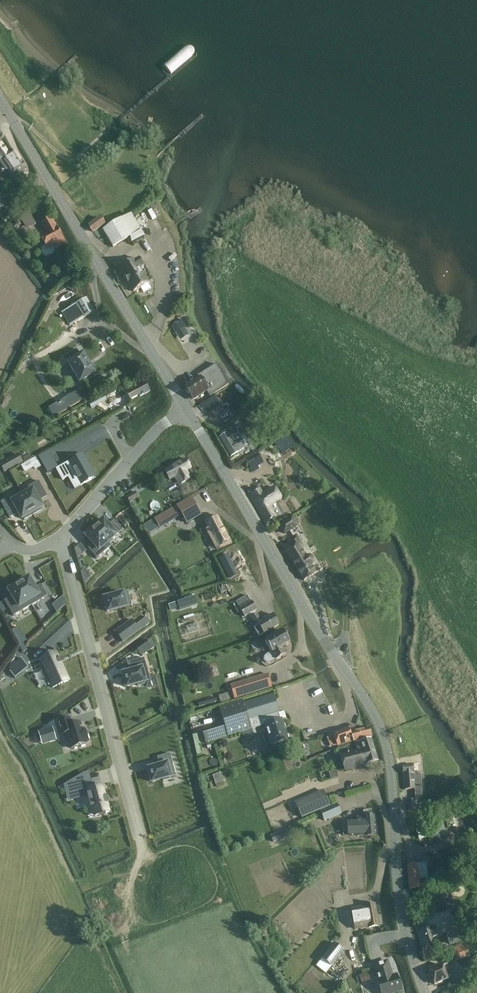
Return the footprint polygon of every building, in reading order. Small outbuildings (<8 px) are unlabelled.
[(6,170),(8,168),(13,177),(27,168),(15,150),(10,154),(3,143),(0,145),(0,161),(6,170)] [(28,210),(19,215),(27,229),(36,224),(28,210)] [(103,230),(113,247),(126,239),(129,243),(131,242),(132,243),(144,237),(131,215),(121,220),(121,219),(103,230)] [(45,230),(39,234),(48,249),(54,245),(57,250),(67,244),(51,216),(41,222),(45,230)] [(99,219),(97,220),(89,225),(93,232),(103,226),(99,219)] [(17,220),(11,225),(12,226),(15,230),(21,225),(17,220)] [(120,269),(124,276),(123,276),(126,280),(145,269),(139,259),(135,262),(135,261),(120,269)] [(145,269),(126,280),(128,284),(129,284),(133,292),(148,283),(147,283),(152,280),(145,269)] [(179,292),(173,296),(176,300),(182,296),(179,292)] [(86,297),(62,312),(70,326),(95,311),(86,297)] [(181,321),(171,327),(177,335),(186,329),(181,321)] [(77,349),(63,357),(66,363),(68,363),(79,382),(80,383),(80,382),(94,374),(95,373),(95,372),(84,354),(83,353),(82,354),(80,355),(77,349)] [(186,388),(193,399),(201,394),(206,391),(210,397),(228,386),(216,364),(197,376),(199,379),(186,388)] [(136,386),(134,387),(135,389),(127,394),(130,400),(139,395),(140,397),(150,390),(145,381),(136,386)] [(215,396),(201,405),(198,407),(203,413),(207,414),(209,413),(221,406),(215,396)] [(107,398),(101,402),(101,403),(107,411),(113,407),(107,399),(107,398)] [(223,407),(217,412),(220,417),(227,413),(223,407)] [(28,420),(27,431),(35,431),(35,421),(28,420)] [(228,435),(225,430),(219,434),(222,437),(218,439),(230,458),(238,453),(238,452),(249,445),(244,437),(241,438),(236,430),(228,435)] [(258,453),(245,460),(253,473),(260,469),(259,466),(264,463),(258,453)] [(0,464),(0,465),(4,473),(23,463),(18,454),(0,464)] [(96,477),(83,454),(56,469),(63,480),(71,475),(74,480),(77,479),(76,482),(78,485),(81,485),(96,477)] [(186,458),(164,471),(169,480),(174,477),(177,475),(182,483),(191,478),(186,470),(191,467),(186,458)] [(35,470),(38,475),(46,471),(43,465),(35,470)] [(0,487),(0,494),(2,499),(18,490),(12,480),(0,487)] [(38,480),(20,491),(33,515),(42,510),(41,508),(43,507),(39,501),(47,496),(38,480)] [(259,489),(251,494),(261,512),(266,520),(275,515),(270,507),(281,500),(274,488),(263,495),(260,489),(259,489)] [(20,491),(9,497),(21,519),(23,518),(24,520),(33,515),(20,491)] [(135,491),(125,496),(129,503),(139,498),(135,491)] [(188,523),(199,517),(190,499),(179,505),(188,523)] [(231,541),(217,515),(207,521),(215,536),(211,538),(216,548),(231,541)] [(284,534),(289,531),(298,525),(294,518),(280,526),(284,534)] [(100,519),(93,525),(108,542),(122,530),(114,520),(108,525),(103,520),(102,521),(100,519)] [(156,524),(147,529),(150,535),(153,534),(153,533),(154,536),(162,531),(160,528),(159,529),(156,524)] [(87,534),(85,535),(93,544),(88,549),(96,558),(111,546),(108,542),(93,525),(85,532),(87,534)] [(315,574),(311,566),(311,565),(312,565),(312,564),(312,563),(313,563),(313,562),(313,561),(312,560),(312,559),(311,559),(310,558),(309,558),(308,558),(307,558),(306,558),(298,545),(300,544),(296,537),(289,541),(293,547),(287,551),(304,580),(315,574)] [(80,544),(75,549),(77,559),(86,551),(80,544)] [(228,552),(234,565),(245,560),(238,547),(228,552)] [(224,555),(219,558),(230,579),(239,574),(228,554),(227,554),(226,553),(224,555)] [(26,577),(17,582),(32,605),(48,596),(41,584),(35,587),(29,577),(27,578),(26,577)] [(11,596),(3,601),(13,617),(32,605),(17,582),(9,587),(10,588),(8,590),(11,596)] [(104,600),(102,600),(104,609),(106,608),(107,612),(131,605),(128,591),(122,593),(121,591),(114,593),(114,595),(103,598),(104,600)] [(251,591),(237,600),(252,625),(266,617),(251,591)] [(194,597),(177,602),(180,610),(197,604),(194,597)] [(132,616),(114,634),(124,644),(142,626),(132,616)] [(19,627),(14,629),(19,643),(25,641),(19,627)] [(265,657),(264,659),(266,663),(269,663),(271,663),(276,659),(276,660),(286,654),(281,647),(290,642),(283,631),(265,642),(272,652),(266,655),(265,657)] [(151,640),(137,650),(142,656),(155,647),(151,640)] [(42,664),(40,665),(48,685),(51,683),(53,687),(68,680),(60,663),(56,665),(55,662),(59,660),(56,653),(41,660),(42,664)] [(21,658),(10,672),(15,678),(28,667),(21,658)] [(124,678),(122,678),(124,686),(126,686),(127,687),(137,684),(138,686),(145,684),(145,682),(150,680),(144,658),(127,663),(129,671),(122,673),(124,678)] [(268,674),(245,681),(230,685),(234,699),(272,688),(271,685),(268,674)] [(221,702),(229,700),(228,693),(219,695),(221,702)] [(264,725),(281,720),(279,713),(274,694),(244,703),(243,700),(219,707),(224,725),(201,732),(206,744),(242,732),(245,742),(252,739),(249,730),(264,725)] [(70,717),(57,721),(61,736),(67,734),(71,749),(88,744),(87,743),(89,742),(84,728),(83,729),(81,722),(72,725),(70,717)] [(281,720),(264,725),(264,727),(270,745),(288,740),(281,720)] [(333,733),(327,736),(330,744),(336,742),(338,747),(353,741),(363,738),(367,737),(372,736),(370,727),(365,728),(359,730),(356,731),(354,725),(333,733)] [(344,771),(368,763),(378,761),(371,738),(355,743),(357,750),(339,755),(344,771)] [(149,773),(147,773),(150,782),(151,781),(152,782),(162,779),(163,781),(171,779),(170,777),(176,775),(170,753),(157,757),(159,765),(148,769),(149,773)] [(415,799),(408,800),(408,810),(416,810),(415,802),(422,801),(419,774),(414,775),(413,765),(403,766),(403,775),(405,790),(414,789),(415,799)] [(336,770),(329,773),(331,780),(338,778),(336,770)] [(212,775),(216,787),(224,785),(220,773),(212,775)] [(83,776),(66,786),(68,794),(83,790),(84,794),(88,793),(93,816),(109,813),(102,786),(87,790),(83,776)] [(339,785),(327,789),(330,797),(346,792),(343,784),(339,786),(339,785)] [(324,790),(295,803),(302,818),(330,806),(324,790)] [(337,804),(320,811),(324,821),(341,814),(337,804)] [(158,807),(146,808),(148,823),(160,822),(158,807)] [(364,816),(357,817),(357,820),(342,821),(344,835),(357,834),(358,836),(366,835),(376,834),(374,815),(372,815),(372,810),(364,811),(364,816)] [(439,821),(428,825),(432,839),(443,836),(439,821)] [(424,827),(416,829),(419,839),(427,837),(424,827)] [(270,836),(271,840),(276,838),(277,841),(285,837),(282,831),(270,836)] [(408,865),(410,889),(418,889),(417,880),(433,878),(432,868),(427,868),(427,864),(408,865)] [(429,894),(435,913),(454,907),(449,888),(429,894)] [(355,929),(368,927),(369,928),(378,926),(375,904),(365,906),(365,907),(351,909),(355,929)] [(430,937),(436,935),(433,927),(418,931),(424,950),(433,947),(430,937)] [(459,943),(456,931),(445,934),(449,946),(459,943)] [(322,959),(331,966),(344,951),(334,943),(322,959)] [(465,948),(453,953),(456,961),(463,958),(467,957),(468,956),(465,948)] [(380,989),(381,992),(390,992),(402,989),(402,990),(403,990),(398,974),(397,975),(398,977),(393,978),(387,961),(374,966),(379,980),(377,981),(379,989),(380,989)] [(453,978),(448,964),(442,966),(442,965),(429,970),(435,985),(442,982),(453,978)] [(372,972),(365,974),(367,982),(374,981),(372,972)]
